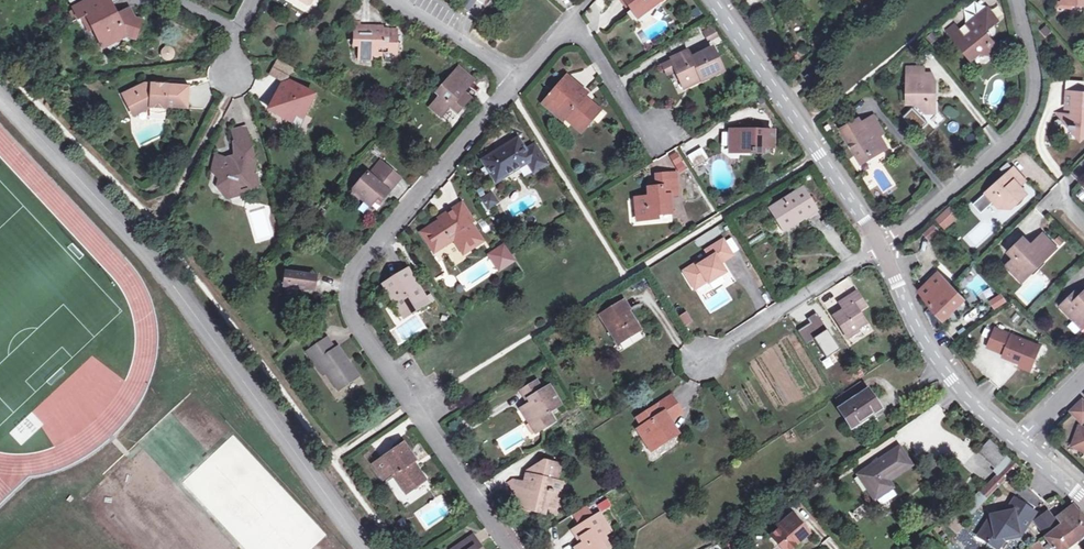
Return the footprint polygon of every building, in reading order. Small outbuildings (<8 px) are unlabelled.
[(94,30),(104,48),(127,35),(137,39),(141,24),(135,21),(130,12),(119,18),(109,0),(94,0),(75,10),(78,16),(80,20),(83,18),(87,16),(94,30)] [(632,11),(640,5),(645,12),(662,0),(623,0),(632,11)] [(637,18),(645,12),(640,5),(632,11),(637,18)] [(979,54),(991,55),(998,49),(984,32),(998,21),(988,8),(974,19),(960,31),(955,26),(949,31),(953,37),(952,37),(971,60),(979,54)] [(87,16),(83,18),(91,32),(94,30),(87,16)] [(714,26),(703,31),(709,42),(719,37),(714,26)] [(360,28),(354,28),(354,43),(359,43),(359,60),(372,61),(372,58),(385,57),(385,62),(396,62),(396,31),(382,30),(382,32),(379,32),(379,28),(360,28)] [(696,57),(713,49),(712,45),(694,53),(696,57)] [(696,57),(694,53),(693,52),(671,62),(682,85),(703,75),(705,80),(723,72),(713,49),(696,57)] [(460,96),(463,93),(473,82),(457,69),(442,87),(439,87),(439,91),(437,94),(439,96),(429,108),(441,119),(445,114),(444,112),(447,108),(449,109),(456,116),(463,108),(462,108),(467,102),(460,96)] [(805,77),(812,85),(821,78),(814,69),(805,77)] [(908,73),(908,90),(908,104),(916,104),(926,113),(936,112),(935,82),(923,82),(923,74),(908,73)] [(671,77),(677,93),(682,92),(676,75),(671,77)] [(566,77),(563,81),(583,97),(586,94),(566,77)] [(270,112),(293,124),(296,118),(302,121),(314,98),(302,92),(303,90),(287,81),(284,86),(282,85),(278,93),(285,97),(281,104),(274,100),(270,107),(272,108),(270,112)] [(563,81),(545,101),(560,115),(571,125),(577,118),(587,127),(600,111),(590,103),(586,107),(580,102),(583,97),(563,81)] [(150,108),(166,109),(166,107),(187,108),(188,87),(148,84),(136,90),(138,94),(126,99),(134,116),(150,108)] [(124,95),(126,99),(138,94),(136,90),(124,95)] [(1066,91),(1065,108),(1072,108),(1072,113),(1065,113),(1065,119),(1066,119),(1066,124),(1068,124),(1068,126),(1074,126),(1074,132),(1083,133),(1083,92),(1066,91)] [(278,93),(274,100),(281,104),(285,97),(278,93)] [(470,99),(463,93),(460,96),(467,102),(470,99)] [(557,118),(560,115),(545,101),(542,105),(557,118)] [(873,115),(860,123),(857,118),(840,129),(846,138),(859,160),(876,150),(877,153),(886,147),(879,135),(883,132),(873,115)] [(298,127),(302,121),(296,118),(293,124),(298,127)] [(581,134),(587,127),(577,118),(571,125),(581,134)] [(730,131),(730,147),(740,148),(739,153),(763,154),(763,148),(773,149),(773,132),(730,131)] [(243,147),(252,150),(249,139),(241,141),(243,147)] [(520,139),(484,160),(497,182),(529,163),(535,173),(548,165),(536,146),(527,151),(520,139)] [(256,165),(252,150),(243,147),(241,141),(233,144),(238,163),(234,164),(233,162),(228,163),(228,161),(215,156),(211,172),(220,175),(216,188),(227,191),(230,196),(242,193),(243,196),(250,194),(251,187),(258,188),(259,184),(257,179),(253,178),(256,165)] [(688,154),(691,166),(708,162),(704,149),(688,154)] [(668,158),(673,167),(680,163),(675,154),(668,158)] [(379,160),(367,173),(373,178),(378,172),(394,185),(400,179),(379,160)] [(1013,181),(1019,176),(1011,168),(984,193),(997,209),(1010,209),(1025,194),(1013,181)] [(373,178),(367,173),(366,172),(352,188),(364,198),(361,201),(369,207),(378,197),(381,200),(394,185),(378,172),(373,178)] [(633,199),(635,218),(646,217),(646,221),(657,220),(657,216),(671,215),(670,196),(678,195),(676,174),(654,176),(655,188),(656,192),(647,192),(647,198),(633,199)] [(796,215),(800,221),(816,211),(802,189),(770,209),(779,225),(796,215)] [(492,197),(483,202),(489,211),(498,206),(492,197)] [(443,223),(442,221),(421,234),(434,253),(444,247),(443,245),(453,238),(454,241),(463,255),(483,242),(470,223),(473,221),(462,204),(444,216),(447,221),(443,223)] [(934,217),(943,229),(959,216),(949,204),(934,217)] [(784,231),(800,221),(796,215),(779,225),(784,231)] [(922,232),(929,240),(940,231),(932,223),(922,232)] [(1034,264),(1037,268),(1057,248),(1042,234),(1031,246),(1023,238),(1008,253),(1014,259),(1006,267),(1016,278),(1024,270),(1026,272),(1034,264)] [(708,284),(725,273),(717,260),(720,258),(722,261),(732,255),(722,240),(705,251),(709,258),(697,266),(696,264),(683,272),(693,287),(705,279),(707,282),(708,284)] [(455,244),(446,249),(455,264),(464,260),(455,244)] [(505,248),(491,256),(500,271),(514,263),(505,248)] [(1022,283),(1037,268),(1034,264),(1026,272),(1024,270),(1016,278),(1022,283)] [(383,286),(395,305),(401,315),(425,300),(408,271),(383,286)] [(922,281),(927,286),(938,276),(933,271),(922,281)] [(292,287),(301,288),(312,289),(313,288),(314,288),(315,287),(316,286),(317,285),(317,284),(317,282),(317,281),(316,280),(316,279),(315,278),(314,277),(313,277),(311,276),(298,276),(297,275),(296,274),(295,273),(293,273),(292,273),(291,273),(289,273),(288,274),(287,275),(286,276),(285,277),(285,278),(284,280),(285,281),(285,283),(286,284),(286,285),(287,286),(289,287),(290,287),(292,287)] [(938,276),(927,286),(920,292),(931,306),(944,320),(965,300),(940,274),(938,276)] [(705,279),(693,287),(694,290),(707,282),(705,279)] [(287,286),(286,285),(283,287),(291,296),(301,288),(292,287),(290,287),(289,287),(287,286)] [(1072,296),(1076,300),(1081,295),(1077,291),(1072,296)] [(855,293),(843,301),(848,308),(845,310),(835,316),(847,336),(865,324),(857,312),(864,307),(855,293)] [(1081,295),(1076,300),(1072,296),(1061,307),(1076,321),(1083,321),(1083,293),(1081,295)] [(1005,295),(995,305),(1001,311),(1012,303),(1005,295)] [(401,315),(395,305),(391,308),(399,322),(428,304),(425,300),(401,315)] [(622,303),(601,316),(618,344),(639,331),(622,303)] [(804,311),(795,317),(802,326),(810,321),(804,311)] [(686,328),(694,323),(688,312),(680,317),(686,328)] [(1076,321),(1083,329),(1083,321),(1076,321)] [(798,331),(802,339),(810,335),(806,326),(798,331)] [(1031,366),(1039,348),(994,330),(986,349),(1003,355),(1002,358),(1020,365),(1021,362),(1031,366)] [(307,344),(311,350),(324,342),(320,335),(307,344)] [(327,339),(324,342),(311,350),(307,353),(314,363),(319,360),(327,372),(338,390),(358,378),(338,349),(335,351),(327,339)] [(319,360),(314,363),(322,375),(327,372),(319,360)] [(1021,362),(1020,365),(1019,368),(1029,372),(1031,366),(1021,362)] [(534,423),(539,431),(555,422),(549,413),(560,406),(549,387),(543,391),(537,382),(522,390),(531,404),(521,410),(530,425),(534,423)] [(841,407),(865,392),(860,384),(836,400),(841,407)] [(867,390),(865,392),(841,407),(839,409),(851,429),(874,414),(880,410),(867,390)] [(670,421),(674,419),(681,414),(671,398),(638,419),(643,427),(638,431),(645,441),(650,438),(656,448),(678,434),(670,421)] [(1081,399),(1069,411),(1080,423),(1083,419),(1083,403),(1081,399)] [(874,414),(851,429),(856,435),(879,421),(874,414)] [(682,431),(674,419),(670,421),(678,434),(682,431)] [(535,434),(539,431),(534,423),(530,425),(535,434)] [(1080,430),(1073,448),(1083,453),(1083,431),(1080,430)] [(651,451),(656,448),(650,438),(645,441),(651,451)] [(1011,462),(989,440),(979,451),(996,467),(994,470),(999,475),(981,493),(966,508),(971,514),(972,513),(975,509),(979,505),(986,498),(1010,474),(1016,466),(1011,462)] [(405,445),(374,465),(385,480),(393,475),(407,495),(426,483),(414,463),(416,462),(405,445)] [(876,500),(892,488),(888,481),(911,466),(899,448),(859,475),(876,500)] [(526,473),(523,484),(523,485),(526,485),(526,490),(519,489),(517,497),(518,499),(523,500),(521,505),(524,510),(544,515),(546,506),(557,508),(561,493),(553,491),(554,483),(557,484),(561,466),(544,462),(540,464),(539,471),(533,470),(526,473)] [(517,483),(514,493),(517,497),(519,489),(526,490),(526,485),(523,485),(523,484),(517,483)] [(562,485),(557,484),(554,483),(553,491),(561,493),(562,485)] [(1012,511),(1018,502),(1013,499),(1004,513),(1012,511)] [(609,501),(598,503),(600,512),(611,509),(609,501)] [(1018,502),(1012,511),(1004,513),(990,516),(977,536),(991,545),(995,539),(1006,536),(1010,538),(1019,536),(1034,512),(1018,502)] [(1046,537),(1045,538),(1048,544),(1043,547),(1044,548),(1067,548),(1079,541),(1083,536),(1083,518),(1073,505),(1071,507),(1066,511),(1057,518),(1062,525),(1059,527),(1046,537)] [(583,509),(568,518),(575,529),(590,520),(583,509)] [(1034,522),(1046,537),(1059,527),(1047,512),(1034,522)] [(606,539),(604,536),(610,532),(600,514),(590,520),(575,529),(573,531),(579,540),(580,539),(583,543),(577,547),(578,548),(605,548),(601,543),(606,539)] [(805,536),(807,535),(791,516),(775,529),(777,531),(769,538),(778,548),(793,548),(794,548),(795,546),(796,544),(799,544),(804,539),(805,536)] [(953,547),(954,548),(974,548),(960,525),(948,532),(956,545),(953,547)] [(456,548),(457,548),(475,548),(474,548),(479,544),(473,536),(456,548)] [(995,539),(991,545),(998,548),(1006,536),(995,539)] [(606,539),(601,543),(605,548),(609,548),(611,547),(606,539)]
